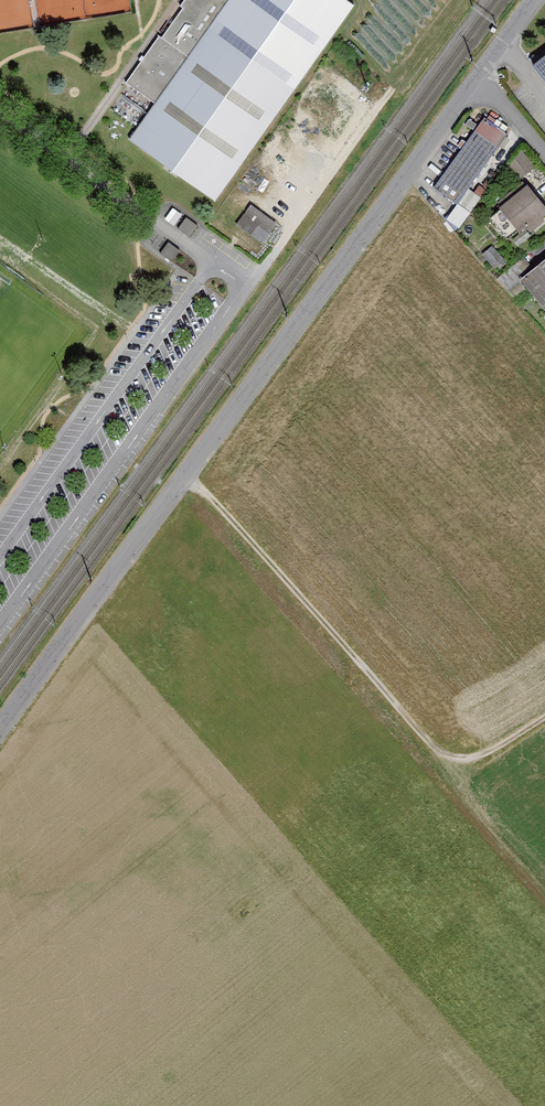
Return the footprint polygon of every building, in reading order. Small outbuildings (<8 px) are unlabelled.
[(156,103),(230,0),(187,0),(127,83),(156,103)] [(531,63),(544,81),(544,52),(531,63)] [(504,137),(479,120),(430,191),(454,208),(504,137)] [(517,152),(505,170),(515,182),(531,168),(517,152)] [(544,213),(523,188),(486,220),(505,242),(523,227),(529,234),(541,223),(537,219),(544,213)] [(252,206),(239,224),(263,242),(276,224),(252,206)] [(187,218),(180,228),(190,236),(198,225),(187,218)] [(169,243),(162,253),(172,260),(179,250),(169,243)] [(519,282),(544,314),(544,260),(519,282)]
